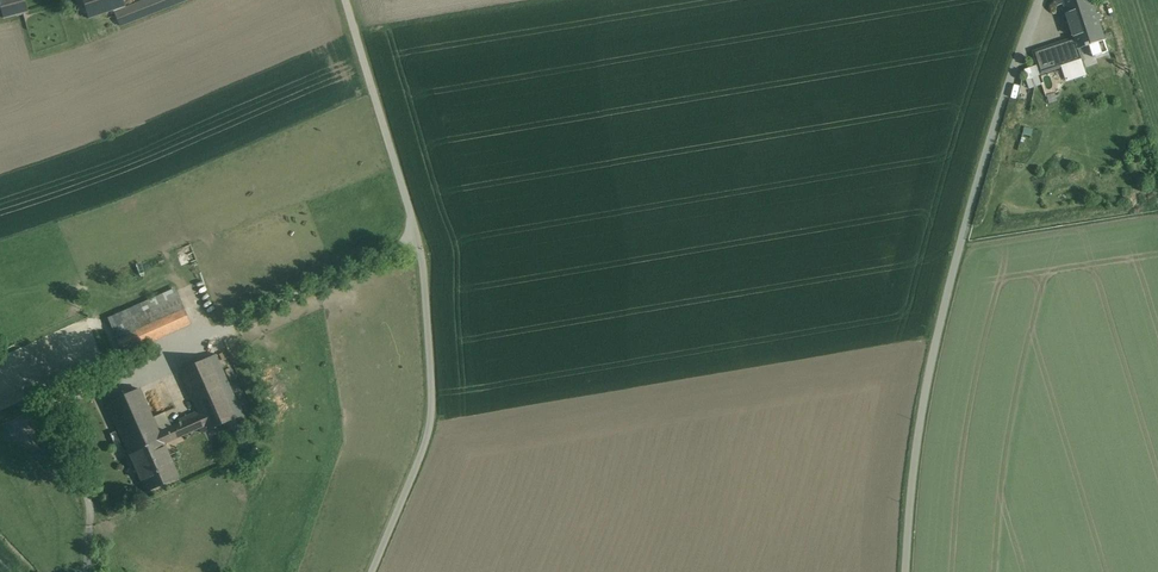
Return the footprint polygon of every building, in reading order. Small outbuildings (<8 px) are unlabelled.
[(3,18),(28,12),(25,0),(0,0),(0,6),(3,18)] [(88,18),(113,10),(125,6),(123,0),(82,0),(88,18)] [(125,8),(125,6),(113,10),(119,26),(174,5),(186,0),(146,0),(125,8)] [(1059,5),(1064,4),(1071,24),(1096,15),(1091,0),(1058,0),(1059,5)] [(1071,24),(1064,4),(1059,5),(1068,32),(1073,31),(1071,24)] [(1096,15),(1071,24),(1073,31),(1076,39),(1079,48),(1090,44),(1092,44),(1096,42),(1104,39),(1096,15)] [(1076,39),(1033,52),(1040,76),(1059,70),(1084,63),(1079,48),(1076,39)] [(1092,44),(1090,44),(1094,56),(1108,52),(1104,39),(1096,42),(1092,44)] [(177,292),(127,313),(132,325),(181,303),(177,292)] [(181,303),(132,325),(141,345),(190,323),(181,303)] [(141,345),(132,325),(113,333),(125,361),(144,352),(141,345)] [(180,371),(196,408),(200,415),(204,426),(207,431),(235,419),(209,361),(208,358),(180,371)] [(178,477),(163,444),(158,433),(139,389),(89,411),(104,444),(122,436),(146,491),(178,477)] [(180,415),(183,423),(200,415),(196,408),(180,415)] [(183,423),(158,433),(163,444),(204,426),(200,415),(183,423)] [(247,447),(238,426),(226,431),(235,452),(247,447)] [(253,457),(242,464),(246,469),(251,478),(262,471),(253,457)]
